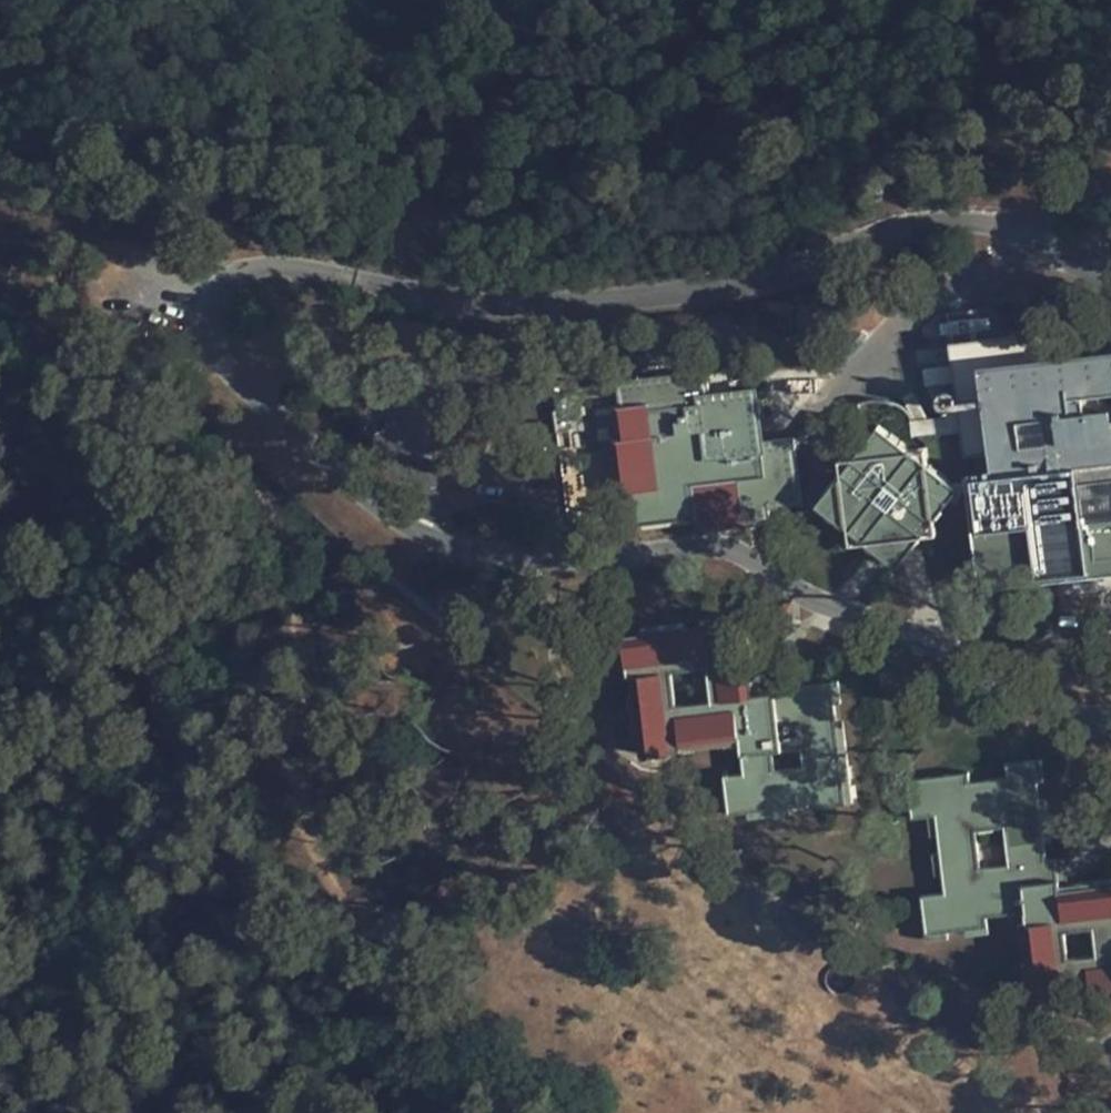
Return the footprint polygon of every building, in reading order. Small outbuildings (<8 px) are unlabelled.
[(1100,354),(1065,357),(1062,332),(954,343),(966,451),(990,449),(993,475),(970,479),(981,584),(1110,568),(1110,352),(1100,354)] [(735,482),(738,515),(765,512),(802,507),(795,440),(760,441),(753,388),(707,394),(704,374),(617,384),(622,441),(618,441),(624,493),(633,493),(636,524),(694,517),(692,488),(735,482)] [(935,516),(948,500),(937,501),(936,485),(947,485),(927,468),(925,447),(902,448),(876,426),(856,452),(831,453),(835,478),(817,504),(841,521),(842,547),(868,544),(893,563),(914,538),(937,536),(935,516)] [(954,491),(947,485),(936,485),(937,501),(948,500),(954,491)] [(766,524),(765,512),(738,515),(740,527),(766,524)] [(806,812),(853,805),(843,732),(837,732),(833,706),(840,702),(837,684),(795,689),(773,693),(751,697),(739,615),(699,620),(698,625),(674,629),(673,623),(624,628),(626,634),(619,636),(625,675),(632,676),(635,695),(628,697),(635,736),(640,739),(643,755),(683,751),(682,745),(735,738),(741,774),(722,777),(728,817),(804,807),(806,812)] [(1001,759),(1002,778),(969,781),(968,777),(908,781),(912,817),(928,818),(930,836),(936,836),(938,855),(933,855),(934,876),(941,877),(941,893),(921,896),(925,941),(947,939),(948,930),(964,929),(965,937),(987,933),(989,926),(1013,924),(1017,946),(1024,947),(1026,962),(1021,966),(1024,1007),(1058,1005),(1057,999),(1110,994),(1110,880),(1059,884),(1056,862),(1043,862),(1041,841),(1051,840),(1048,815),(1040,815),(1036,773),(1044,771),(1043,755),(1001,759)]
